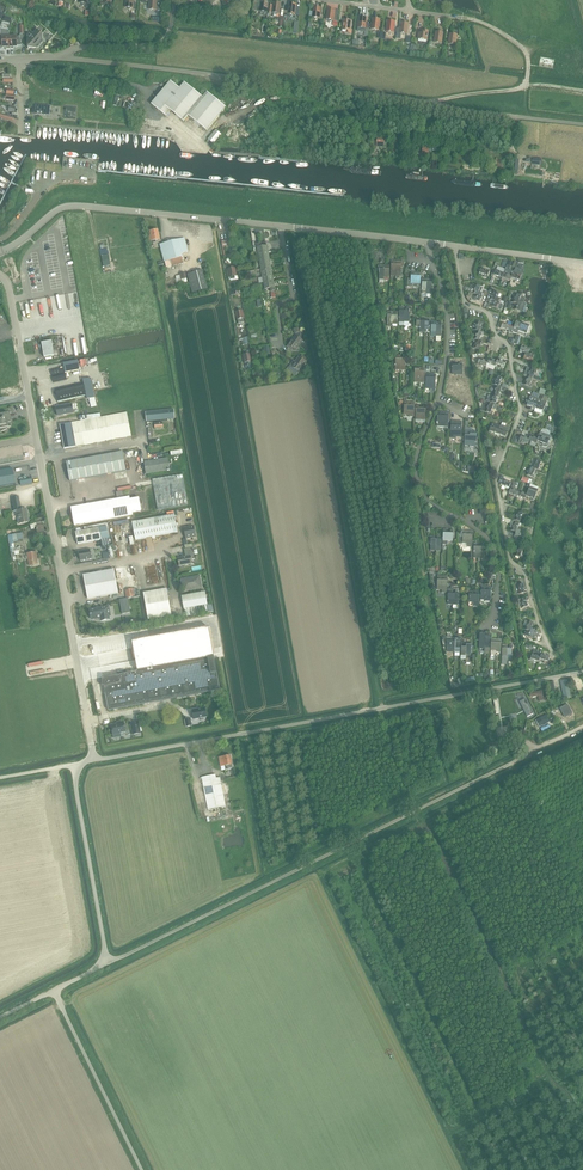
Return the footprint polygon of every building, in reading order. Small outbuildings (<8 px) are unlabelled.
[(125,8),(127,8),(129,10),(131,8),(133,8),(136,9),(136,4),(133,4),(134,0),(126,0),(125,8)] [(149,10),(150,10),(155,10),(156,10),(160,11),(160,5),(157,5),(157,0),(149,0),(149,10)] [(253,6),(253,10),(254,11),(256,11),(267,12),(268,2),(261,1),(260,7),(257,7),(255,6),(253,6)] [(279,14),(281,3),(273,2),(272,13),(279,14)] [(284,10),(284,14),(287,14),(289,14),(291,17),(293,15),(295,15),(299,16),(300,8),(296,7),(297,4),(289,3),(288,11),(284,10)] [(321,8),(314,7),(312,17),(314,18),(316,20),(318,18),(323,19),(323,14),(320,14),(321,8)] [(335,10),(328,9),(326,19),(328,19),(330,22),(332,20),(334,20),(335,10)] [(358,28),(357,32),(364,33),(364,37),(367,37),(368,29),(369,24),(366,24),(367,18),(359,17),(358,28)] [(372,25),(369,24),(368,29),(379,30),(380,19),(372,18),(372,25)] [(352,33),(352,30),(350,30),(351,21),(344,20),(342,30),(347,30),(347,33),(352,33)] [(386,31),(397,33),(397,28),(394,28),(395,22),(387,21),(386,31)] [(400,29),(397,28),(397,33),(398,33),(407,34),(408,23),(401,22),(400,29)] [(10,49),(9,37),(9,34),(9,31),(1,30),(0,33),(0,46),(2,46),(3,48),(6,48),(6,49),(6,50),(10,49)] [(427,40),(428,31),(422,30),(422,33),(419,33),(418,39),(427,40)] [(441,43),(443,33),(435,32),(434,42),(441,43)] [(32,34),(27,34),(28,39),(28,49),(38,48),(38,46),(40,43),(42,43),(42,34),(32,34)] [(456,45),(457,35),(450,34),(448,44),(456,45)] [(9,37),(10,49),(14,49),(13,47),(17,47),(17,46),(22,45),(22,46),(19,36),(9,37)] [(203,98),(200,96),(184,83),(179,89),(170,81),(151,105),(166,117),(170,111),(183,122),(188,116),(206,131),(226,108),(207,93),(203,98)] [(35,104),(34,114),(49,115),(50,106),(35,104)] [(216,130),(208,139),(213,144),(221,135),(216,130)] [(356,166),(343,169),(351,173),(380,176),(381,170),(356,166)] [(550,189),(522,185),(520,186),(520,189),(521,191),(549,195),(552,194),(552,191),(550,189)] [(154,247),(153,243),(156,243),(156,240),(159,240),(158,230),(150,232),(151,236),(149,236),(150,242),(151,247),(154,247)] [(179,240),(160,245),(164,262),(165,262),(166,268),(172,266),(183,263),(181,257),(182,257),(182,254),(183,253),(188,252),(184,238),(179,240)] [(256,244),(258,254),(268,252),(266,246),(262,246),(261,243),(256,244)] [(108,255),(101,257),(103,267),(110,266),(108,255)] [(259,259),(261,268),(266,267),(270,266),(269,258),(259,259)] [(234,276),(236,276),(235,268),(234,268),(234,266),(228,267),(228,269),(229,277),(230,277),(230,279),(235,278),(234,276)] [(487,277),(489,271),(481,268),(479,274),(487,277)] [(261,270),(263,277),(272,276),(271,270),(266,271),(266,269),(261,270)] [(504,273),(502,278),(510,281),(511,278),(513,272),(513,271),(505,269),(503,273),(504,273)] [(493,275),(502,278),(504,273),(503,273),(495,270),(493,275)] [(511,278),(519,281),(522,273),(514,270),(513,271),(513,272),(511,278)] [(192,293),(207,289),(202,271),(187,274),(192,293)] [(180,275),(176,276),(177,283),(187,282),(186,273),(180,274),(180,275)] [(407,278),(407,287),(415,288),(415,287),(415,284),(416,276),(416,274),(413,274),(411,273),(411,278),(407,278)] [(469,292),(477,295),(478,295),(478,293),(479,293),(481,287),(472,284),(469,292)] [(489,290),(487,299),(488,299),(489,300),(490,300),(494,301),(494,302),(495,299),(496,299),(498,293),(492,291),(489,290)] [(484,295),(479,293),(478,293),(478,295),(477,295),(475,301),(481,303),(484,295)] [(516,294),(513,303),(518,305),(519,302),(523,303),(525,298),(521,296),(517,295),(516,294)] [(494,301),(492,307),(498,309),(501,310),(504,302),(501,301),(496,299),(495,299),(494,302),(494,301)] [(527,305),(519,302),(518,305),(516,310),(524,313),(527,305)] [(243,319),(242,311),(236,312),(237,320),(238,323),(244,322),(243,319)] [(420,332),(425,333),(425,321),(423,321),(423,319),(420,319),(420,322),(416,322),(416,328),(419,328),(420,328),(420,332)] [(474,330),(477,331),(479,332),(482,324),(477,322),(474,330)] [(520,326),(519,329),(518,332),(526,335),(528,329),(529,325),(521,322),(520,326)] [(503,323),(501,329),(505,330),(505,332),(508,333),(509,332),(511,326),(503,323)] [(511,326),(509,332),(517,335),(518,332),(519,329),(511,326)] [(295,336),(291,340),(299,346),(302,341),(304,343),(305,342),(304,338),(301,336),(299,327),(294,328),(295,333),(296,336),(295,336)] [(474,339),(477,340),(479,341),(481,336),(482,337),(483,333),(482,333),(479,332),(477,331),(474,339)] [(247,337),(239,339),(240,343),(241,342),(242,345),(249,344),(247,337)] [(295,351),(299,346),(291,340),(287,347),(292,350),(293,349),(295,351)] [(482,342),(479,341),(477,340),(474,348),(479,350),(482,342)] [(52,341),(42,343),(44,357),(54,356),(52,341)] [(519,351),(525,353),(528,354),(530,349),(521,346),(519,351)] [(243,357),(242,358),(243,361),(244,362),(244,363),(245,363),(245,366),(251,365),(250,362),(251,362),(249,355),(249,352),(243,353),(243,356),(243,357)] [(534,356),(528,354),(525,353),(523,358),(532,361),(534,356)] [(299,357),(296,362),(303,367),(308,360),(302,355),(300,358),(299,357)] [(486,367),(487,364),(488,362),(487,361),(479,359),(477,364),(486,367)] [(487,364),(495,367),(496,364),(497,362),(488,359),(487,361),(488,362),(487,364)] [(497,362),(496,364),(504,367),(506,362),(498,359),(497,362)] [(65,373),(79,370),(77,361),(63,363),(64,367),(51,370),(53,382),(67,380),(65,373)] [(290,366),(287,370),(290,372),(291,372),(296,375),(298,372),(299,372),(303,367),(296,362),(292,367),(290,366)] [(527,367),(524,375),(527,377),(532,379),(537,380),(537,378),(533,377),(535,373),(536,373),(537,371),(535,370),(530,369),(527,367)] [(496,377),(493,385),(496,386),(499,386),(500,382),(502,382),(503,379),(502,378),(496,377)] [(527,377),(524,385),(530,387),(531,387),(532,385),(530,384),(532,379),(527,377)] [(83,383),(55,389),(57,400),(58,402),(66,400),(86,396),(87,400),(89,399),(90,400),(91,407),(96,406),(95,400),(90,378),(83,379),(83,383)] [(496,386),(493,394),(499,396),(501,390),(505,392),(506,389),(501,388),(502,387),(499,386),(496,386)] [(529,400),(527,405),(531,407),(531,409),(534,410),(535,408),(538,400),(540,394),(534,392),(532,397),(530,396),(529,400)] [(496,404),(499,396),(493,394),(490,402),(496,404)] [(534,410),(534,411),(542,414),(543,412),(545,406),(546,402),(542,400),(543,396),(540,394),(538,400),(535,408),(534,410)] [(485,402),(482,411),(491,414),(493,408),(497,410),(498,406),(494,404),(493,405),(485,402)] [(72,404),(62,406),(56,407),(57,416),(74,413),(72,404)] [(174,409),(146,412),(146,422),(175,419),(174,409)] [(7,429),(7,427),(11,427),(9,419),(11,419),(10,413),(11,413),(11,412),(0,414),(0,433),(7,429)] [(126,413),(101,417),(100,414),(80,416),(81,421),(60,425),(64,449),(131,436),(126,413)] [(489,431),(495,434),(494,436),(496,437),(500,426),(492,424),(489,431)] [(500,426),(496,437),(499,438),(500,435),(505,437),(509,428),(501,425),(500,426)] [(537,441),(543,443),(542,445),(543,446),(545,447),(546,447),(547,445),(550,436),(540,433),(538,439),(537,441)] [(527,444),(528,441),(529,439),(521,436),(519,441),(527,444)] [(529,439),(528,441),(536,444),(537,441),(538,439),(530,436),(529,439)] [(126,470),(122,451),(66,462),(69,481),(70,481),(126,470)] [(146,474),(169,470),(168,458),(144,462),(146,474)] [(536,460),(533,468),(533,469),(535,470),(538,471),(541,462),(536,460)] [(530,468),(527,476),(532,478),(534,478),(535,476),(533,475),(535,470),(533,469),(533,468),(530,467),(530,468)] [(0,471),(0,487),(14,484),(13,479),(12,469),(0,471)] [(153,479),(158,510),(188,505),(183,474),(153,479)] [(509,488),(511,483),(503,480),(501,485),(509,488)] [(527,494),(526,497),(531,499),(531,500),(534,501),(538,489),(530,486),(529,488),(527,494)] [(509,494),(517,497),(519,491),(511,488),(509,494)] [(105,501),(108,519),(133,514),(132,512),(141,510),(139,498),(130,499),(129,497),(124,498),(123,491),(116,492),(117,499),(105,501)] [(519,491),(517,497),(525,499),(526,497),(527,494),(519,491)] [(19,524),(29,522),(26,509),(20,510),(18,496),(11,498),(14,511),(16,511),(19,524)] [(74,525),(108,519),(105,501),(75,507),(71,507),(74,525)] [(521,520),(523,514),(517,512),(514,520),(520,522),(521,520)] [(164,516),(132,522),(135,540),(167,534),(178,532),(174,514),(164,516)] [(510,531),(516,533),(517,530),(519,524),(514,522),(510,531)] [(36,526),(37,533),(44,532),(43,525),(36,526)] [(107,526),(75,532),(78,544),(109,538),(107,526)] [(194,526),(184,528),(186,539),(196,537),(194,526)] [(514,538),(519,540),(523,541),(526,533),(522,532),(517,530),(516,533),(514,538)] [(8,535),(12,557),(15,557),(15,555),(20,555),(19,552),(22,552),(21,547),(18,547),(18,544),(14,545),(12,535),(8,535)] [(186,556),(178,558),(179,566),(192,563),(191,560),(195,559),(194,558),(192,547),(184,549),(186,556)] [(520,558),(523,549),(518,547),(515,556),(520,558)] [(79,552),(81,560),(91,559),(90,550),(79,552)] [(36,556),(37,556),(36,552),(27,554),(29,566),(38,565),(36,556)] [(88,599),(118,593),(114,570),(83,575),(88,599)] [(182,580),(183,586),(184,591),(201,588),(199,577),(182,580)] [(167,589),(143,593),(148,620),(172,616),(167,589)] [(207,605),(205,592),(182,596),(184,609),(207,605)] [(128,598),(119,600),(121,609),(129,607),(128,598)] [(207,605),(184,609),(185,617),(209,613),(207,605)] [(108,606),(100,608),(100,609),(96,610),(96,609),(95,609),(90,610),(90,608),(89,608),(91,616),(91,617),(92,618),(93,619),(95,619),(100,618),(101,619),(102,620),(103,620),(104,620),(109,619),(109,616),(110,616),(108,606)] [(525,630),(530,631),(530,632),(531,629),(533,623),(528,621),(525,630)] [(102,677),(102,686),(104,686),(105,693),(106,699),(107,704),(108,711),(172,699),(220,690),(214,658),(208,628),(132,642),(138,672),(109,677),(102,677)] [(527,633),(525,636),(528,637),(533,639),(537,640),(540,632),(536,631),(531,629),(530,632),(530,631),(529,634),(527,633)] [(447,649),(450,649),(450,651),(455,651),(455,649),(455,640),(450,640),(447,640),(447,645),(447,649)] [(539,662),(540,659),(539,659),(540,657),(541,654),(533,651),(530,659),(539,662)] [(539,659),(540,659),(548,662),(550,656),(541,653),(541,654),(540,657),(539,659)] [(560,683),(563,700),(570,699),(567,681),(560,683)] [(529,693),(530,697),(538,696),(538,699),(539,702),(543,701),(543,699),(542,691),(529,693)] [(533,712),(525,698),(521,700),(528,715),(533,712)] [(559,708),(565,717),(571,714),(566,704),(559,708)] [(193,720),(207,718),(205,708),(192,711),(193,720)] [(548,721),(546,715),(534,721),(532,726),(537,723),(538,726),(548,721)] [(113,735),(126,732),(124,722),(119,723),(119,724),(111,725),(113,735)] [(139,722),(130,724),(132,735),(141,733),(139,722)] [(230,756),(223,757),(219,758),(221,767),(224,766),(225,770),(232,769),(232,765),(230,756)] [(222,791),(221,785),(220,778),(214,779),(213,775),(201,778),(205,795),(208,810),(225,806),(222,791)]
